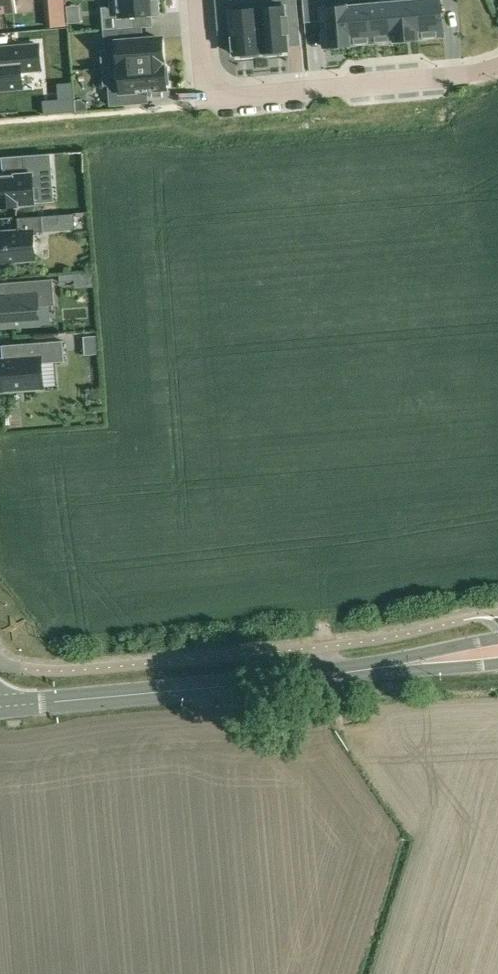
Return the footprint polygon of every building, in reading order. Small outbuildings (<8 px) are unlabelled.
[(16,10),(15,0),(0,0),(0,11),(16,10)] [(110,7),(102,7),(104,30),(118,28),(134,27),(133,15),(159,13),(158,0),(110,0),(110,7)] [(241,57),(259,55),(259,54),(261,54),(257,2),(232,4),(231,0),(216,0),(219,34),(233,32),(233,37),(232,37),(233,49),(234,49),(235,54),(241,53),(241,57)] [(264,55),(282,53),(282,50),(288,49),(286,26),(298,25),(298,26),(299,26),(297,0),(276,0),(257,2),(261,54),(264,54),(264,55)] [(391,0),(383,0),(368,1),(372,42),(395,40),(391,0)] [(414,0),(391,0),(395,40),(417,38),(414,0)] [(439,0),(414,0),(417,38),(443,36),(439,0)] [(372,42),(368,1),(346,3),(349,44),(372,42)] [(349,44),(346,3),(321,6),(324,46),(349,44)] [(49,18),(50,28),(66,26),(65,17),(49,18)] [(163,63),(161,38),(119,41),(118,28),(104,30),(106,52),(118,51),(120,66),(163,63)] [(39,44),(12,46),(0,47),(0,89),(23,87),(21,71),(41,69),(39,44)] [(109,84),(110,106),(124,105),(123,92),(165,89),(163,63),(120,66),(121,83),(109,84)] [(33,202),(32,184),(52,183),(50,158),(24,160),(25,175),(0,176),(0,205),(1,204),(1,206),(16,205),(16,203),(33,202)] [(6,261),(6,263),(22,262),(22,259),(35,258),(33,232),(43,231),(42,215),(17,217),(18,231),(0,232),(0,261),(6,261)] [(40,324),(38,306),(55,304),(53,279),(8,282),(9,296),(7,296),(0,297),(0,327),(40,324)] [(63,340),(14,344),(15,358),(0,359),(0,373),(1,391),(43,388),(41,363),(64,361),(63,340)] [(347,717),(361,714),(359,704),(345,707),(347,717)]
